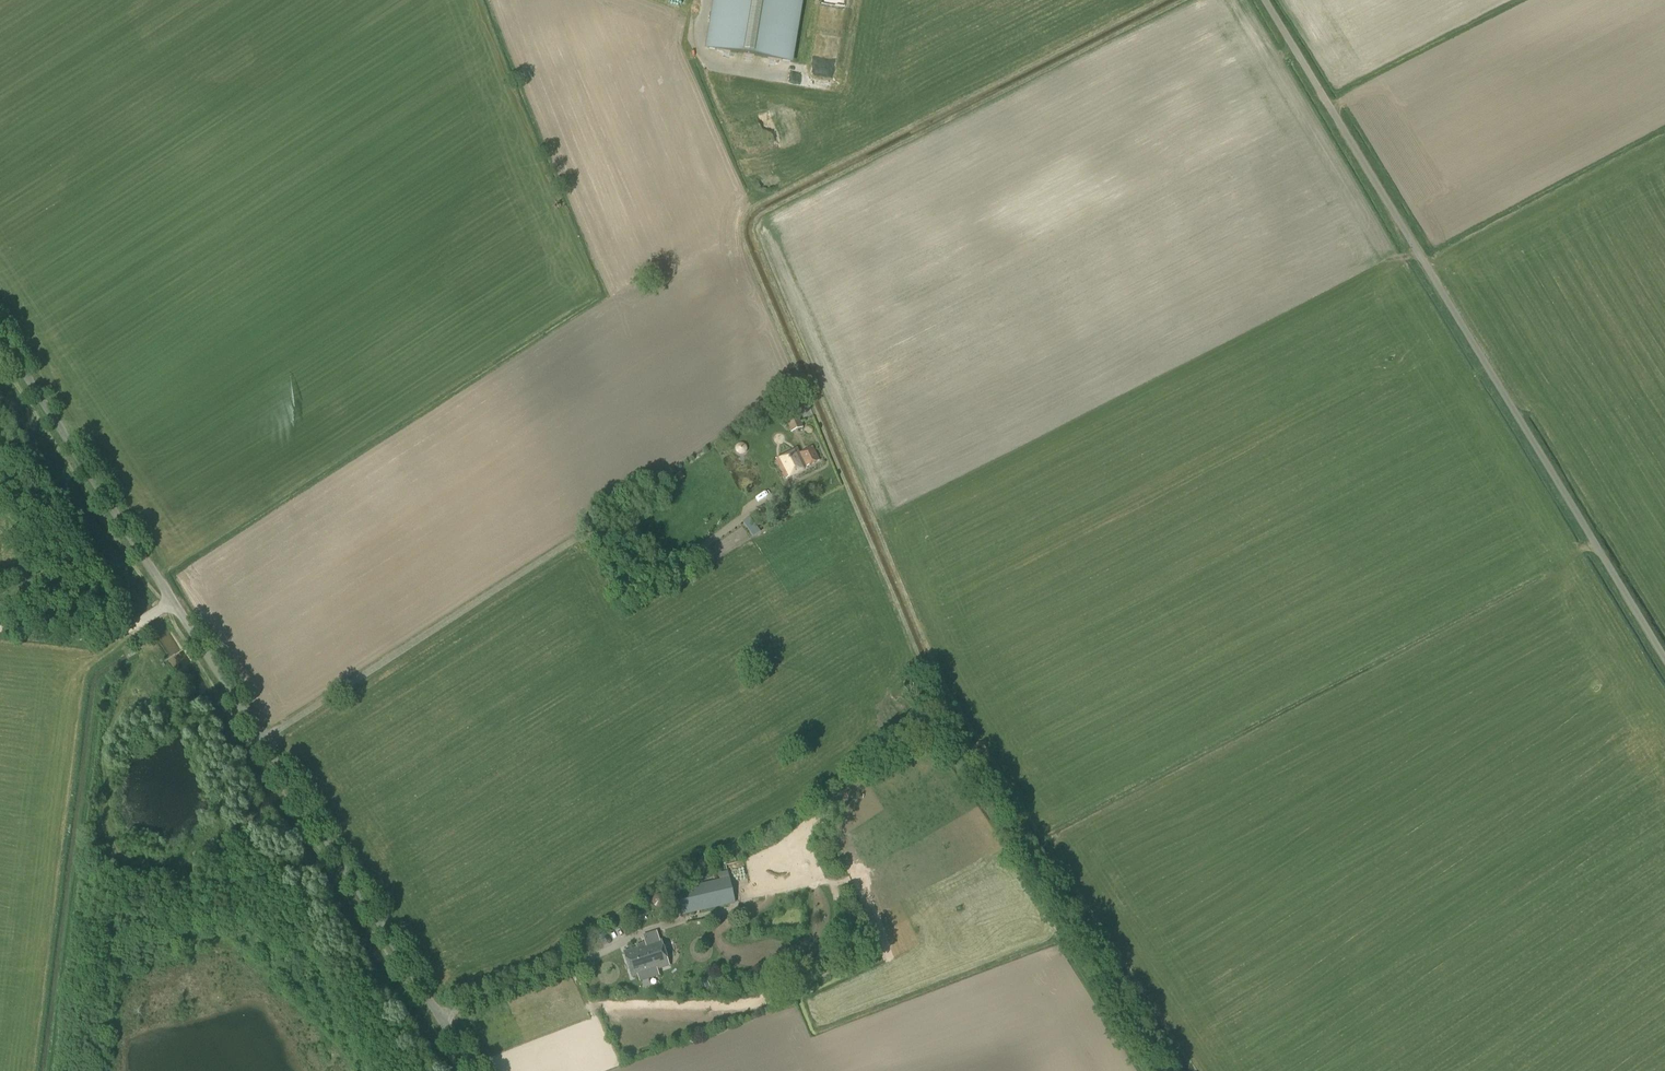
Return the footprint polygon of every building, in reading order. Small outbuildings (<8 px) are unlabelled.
[(804,0),(713,0),(705,49),(794,64),(804,0)] [(801,81),(812,85),(816,76),(805,71),(801,81)] [(791,405),(801,402),(798,393),(788,397),(791,405)] [(801,412),(810,408),(807,400),(798,404),(801,412)] [(792,432),(803,428),(797,413),(786,417),(792,432)] [(820,461),(813,446),(799,453),(797,448),(776,459),(786,479),(807,468),(807,467),(820,461)] [(756,528),(770,518),(763,507),(749,517),(756,528)] [(683,915),(727,905),(735,902),(729,878),(677,890),(683,915)] [(654,942),(653,937),(644,939),(646,945),(624,952),(632,977),(669,965),(661,940),(654,942)]
